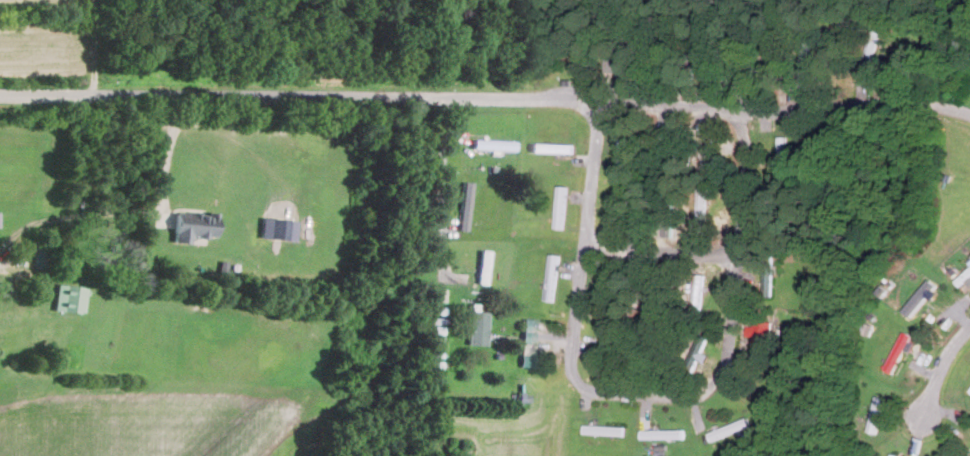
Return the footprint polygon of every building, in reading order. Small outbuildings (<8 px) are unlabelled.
[(493,150),(493,148),(500,148),(500,141),(483,140),(483,149),(493,150)] [(469,231),(472,182),(462,182),(460,230),(469,231)] [(214,235),(214,212),(173,211),(172,242),(203,242),(203,235),(214,235)] [(261,237),(295,241),(297,221),(263,218),(261,237)] [(78,285),(53,285),(53,311),(78,311),(78,285)] [(909,299),(902,306),(911,315),(931,293),(925,289),(913,302),(909,299)] [(488,311),(470,311),(469,345),(487,346),(488,311)] [(521,367),(534,367),(536,319),(523,319),(521,367)] [(778,338),(778,321),(755,320),(754,348),(773,348),(773,338),(778,338)] [(914,336),(905,331),(885,368),(895,373),(914,336)]
